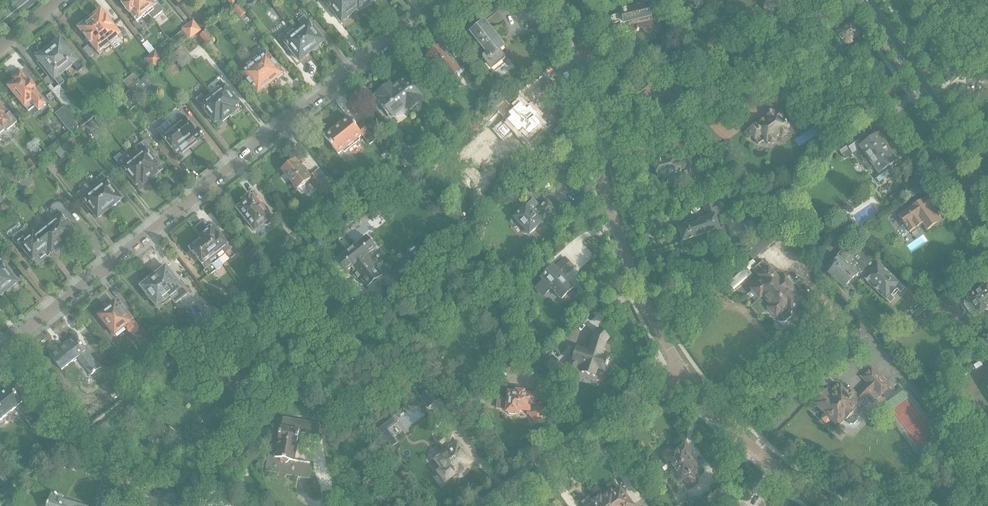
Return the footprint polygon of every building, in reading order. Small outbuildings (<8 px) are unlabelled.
[(120,1),(137,22),(148,13),(138,0),(120,0),(120,1)] [(148,13),(154,20),(165,12),(156,0),(138,0),(148,13)] [(342,23),(354,13),(344,0),(324,0),(342,23)] [(354,13),(355,14),(364,7),(367,8),(373,4),(370,0),(344,0),(354,13)] [(763,10),(766,11),(765,16),(770,17),(771,12),(773,12),(773,8),(777,9),(779,0),(764,0),(763,10)] [(239,3),(232,9),(240,18),(247,12),(239,3)] [(637,32),(637,30),(644,29),(645,31),(645,32),(647,34),(648,34),(649,34),(651,34),(652,33),(653,32),(653,30),(653,29),(651,20),(648,5),(638,7),(639,9),(628,12),(628,10),(622,11),(622,13),(618,14),(618,16),(614,17),(613,18),(612,19),(611,20),(611,22),(612,23),(613,24),(615,25),(617,25),(623,23),(624,27),(620,28),(619,29),(618,29),(618,31),(618,32),(619,34),(620,35),(621,35),(622,35),(625,35),(637,32)] [(102,11),(91,20),(110,44),(119,36),(121,39),(123,37),(121,34),(120,34),(102,11)] [(301,25),(295,30),(312,51),(315,51),(318,49),(318,46),(324,42),(304,17),(298,21),(301,25)] [(91,20),(80,29),(98,52),(98,53),(100,56),(102,54),(100,51),(110,44),(91,20)] [(193,21),(188,25),(196,35),(202,30),(194,21),(193,21)] [(485,22),(471,33),(486,52),(483,55),(483,56),(483,57),(483,58),(492,69),(504,60),(505,59),(506,58),(506,57),(505,56),(504,54),(501,50),(505,47),(485,22)] [(850,39),(859,33),(857,31),(858,29),(855,25),(853,25),(851,23),(838,31),(847,44),(852,41),(850,39)] [(188,25),(183,29),(190,39),(196,35),(188,25)] [(205,31),(200,35),(208,46),(214,41),(211,36),(215,33),(210,26),(205,30),(205,31)] [(293,26),(278,38),(284,45),(286,43),(299,61),(312,51),(295,30),(293,26)] [(823,37),(832,31),(829,26),(820,32),(823,37)] [(60,41),(49,50),(65,70),(66,69),(72,64),(78,72),(83,68),(74,56),(72,57),(60,41)] [(441,45),(429,55),(447,79),(460,69),(441,45)] [(95,55),(89,47),(84,51),(91,59),(95,55)] [(186,48),(174,57),(179,63),(190,54),(186,48)] [(49,50),(39,58),(51,74),(50,75),(59,86),(52,92),(58,99),(64,107),(69,102),(64,95),(66,93),(61,86),(65,83),(58,75),(65,70),(49,50)] [(156,51),(151,55),(158,65),(164,61),(156,51)] [(258,54),(252,59),(255,63),(271,83),(277,78),(278,80),(284,75),(278,68),(279,67),(273,60),(272,61),(266,52),(260,57),(258,54)] [(190,54),(179,63),(183,69),(189,64),(192,67),(198,62),(194,58),(193,59),(190,54)] [(151,55),(145,59),(153,69),(158,65),(151,55)] [(245,69),(241,73),(247,80),(246,81),(252,88),(253,87),(259,95),(266,90),(265,88),(271,83),(255,63),(252,59),(242,66),(245,69)] [(470,61),(462,67),(475,82),(483,76),(470,61)] [(23,72),(8,85),(29,112),(36,107),(39,110),(46,105),(43,101),(44,100),(41,95),(39,96),(34,90),(36,89),(23,72)] [(134,74),(124,82),(129,89),(139,81),(134,74)] [(653,98),(653,99),(663,109),(664,110),(666,110),(667,109),(672,104),(673,103),(673,101),(672,99),(681,91),(681,90),(682,90),(681,89),(681,88),(673,78),(672,77),(670,77),(669,77),(664,82),(661,78),(660,78),(659,77),(658,78),(657,78),(634,97),(642,107),(653,98)] [(390,84),(389,84),(409,109),(421,100),(418,96),(419,95),(405,78),(393,88),(390,84)] [(145,79),(134,87),(135,89),(139,94),(150,85),(145,79)] [(219,88),(212,94),(230,116),(231,115),(232,117),(237,113),(235,112),(237,111),(234,107),(239,103),(221,80),(216,84),(219,88)] [(550,80),(545,86),(557,98),(563,92),(550,80)] [(389,84),(376,95),(393,116),(406,106),(409,109),(389,84)] [(150,85),(139,94),(143,100),(154,91),(150,85)] [(111,93),(106,97),(110,102),(115,98),(111,93)] [(202,95),(197,99),(215,123),(219,129),(225,124),(223,121),(230,116),(212,94),(205,99),(202,95)] [(536,130),(542,124),(535,118),(538,115),(530,106),(527,109),(521,102),(509,114),(512,117),(498,130),(504,137),(514,128),(527,142),(538,132),(536,130)] [(718,107),(703,117),(710,127),(715,124),(715,125),(725,118),(724,117),(729,114),(723,104),(718,108),(718,107)] [(2,126),(4,128),(6,132),(8,130),(17,123),(11,114),(6,118),(0,110),(0,128),(2,126)] [(64,110),(57,115),(71,133),(78,128),(64,110)] [(104,110),(95,118),(96,119),(96,120),(99,125),(110,116),(107,111),(106,112),(104,110)] [(750,130),(744,133),(748,139),(752,137),(755,141),(757,145),(761,142),(765,140),(767,144),(769,143),(770,145),(772,145),(773,145),(775,144),(775,143),(775,142),(775,141),(774,139),(781,135),(782,137),(783,137),(784,137),(785,137),(786,137),(787,135),(787,134),(787,132),(786,131),(788,130),(787,129),(788,129),(789,126),(786,121),(784,121),(782,122),(781,120),(782,119),(782,116),(781,114),(779,114),(777,115),(776,113),(774,114),(773,112),(767,117),(768,119),(764,122),(763,120),(759,123),(760,125),(756,127),(755,126),(754,127),(754,126),(752,126),(750,127),(749,129),(750,130)] [(180,121),(173,126),(191,148),(197,143),(195,140),(200,136),(182,113),(177,116),(180,121)] [(110,116),(99,125),(104,131),(115,122),(110,116)] [(349,118),(325,137),(339,154),(343,151),(345,152),(349,149),(349,146),(353,143),(355,144),(360,141),(359,138),(362,136),(369,145),(375,140),(361,122),(356,126),(349,118)] [(169,120),(157,130),(177,155),(182,151),(183,153),(191,148),(173,126),(169,120)] [(684,125),(676,133),(679,136),(687,128),(684,125)] [(864,144),(863,143),(873,136),(867,127),(857,134),(857,135),(846,143),(839,149),(843,154),(850,149),(853,154),(860,149),(865,155),(860,158),(868,170),(872,167),(878,174),(876,175),(875,176),(875,178),(876,179),(877,180),(878,181),(880,181),(882,181),(883,181),(893,174),(890,170),(897,165),(877,136),(864,144)] [(140,152),(133,157),(151,179),(152,178),(153,180),(158,176),(157,175),(158,174),(161,172),(164,170),(161,166),(160,167),(146,149),(147,148),(149,146),(145,140),(142,143),(142,144),(137,148),(140,152)] [(61,144),(55,149),(56,151),(56,152),(59,157),(70,148),(67,143),(66,143),(64,142),(61,144)] [(70,148),(59,157),(64,163),(75,154),(70,148)] [(410,149),(401,155),(410,168),(419,161),(410,149)] [(120,154),(115,159),(121,167),(122,166),(123,168),(137,185),(136,186),(140,192),(146,187),(145,184),(151,179),(133,157),(127,162),(123,158),(120,154)] [(28,164),(21,170),(25,176),(45,160),(40,155),(34,160),(32,162),(30,160),(27,162),(28,164)] [(672,155),(654,159),(655,165),(654,165),(656,174),(657,174),(658,178),(668,176),(684,172),(687,183),(696,181),(691,156),(673,160),(672,155)] [(298,157),(282,170),(298,190),(311,180),(317,188),(323,183),(323,182),(328,178),(320,168),(315,172),(316,173),(310,177),(299,164),(301,161),(298,157)] [(8,172),(1,177),(9,186),(15,181),(8,172)] [(498,172),(487,183),(489,185),(482,191),(487,196),(505,180),(498,172)] [(94,187),(93,187),(110,209),(110,208),(113,209),(116,206),(116,203),(122,199),(102,174),(97,178),(100,182),(94,187)] [(19,178),(15,181),(21,189),(24,192),(35,184),(30,177),(29,178),(28,176),(22,180),(23,181),(22,182),(19,178)] [(15,181),(9,186),(14,194),(21,189),(15,181)] [(84,189),(78,193),(98,218),(110,209),(93,187),(87,192),(84,189)] [(894,208),(905,200),(899,192),(891,198),(892,199),(890,200),(894,208)] [(245,203),(238,209),(250,224),(249,224),(253,230),(254,229),(256,231),(265,224),(266,225),(268,226),(271,223),(272,221),(271,219),(254,196),(252,198),(250,196),(244,201),(245,203)] [(928,231),(943,221),(936,212),(935,213),(932,209),(934,208),(927,198),(899,217),(910,233),(923,224),(928,231)] [(521,211),(513,218),(524,229),(523,230),(523,232),(525,234),(527,234),(528,233),(530,236),(546,220),(547,218),(548,219),(558,209),(548,199),(541,206),(535,199),(527,206),(524,204),(519,209),(521,211)] [(688,223),(677,227),(682,242),(710,233),(712,240),(726,236),(723,228),(720,229),(716,215),(718,214),(718,213),(723,212),(719,200),(703,205),(707,217),(698,220),(699,222),(688,225),(688,223)] [(55,217),(48,222),(66,244),(67,243),(70,244),(73,241),(74,238),(78,235),(65,218),(70,214),(65,208),(65,207),(64,206),(63,206),(62,205),(61,205),(59,205),(58,205),(57,206),(56,206),(55,207),(54,208),(53,209),(53,210),(53,212),(53,213),(53,214),(54,215),(54,216),(55,217)] [(48,222),(32,234),(49,255),(57,249),(59,249),(65,244),(66,245),(66,244),(48,222)] [(215,225),(201,236),(220,259),(226,254),(228,258),(231,258),(236,255),(218,232),(219,231),(215,225)] [(14,237),(13,241),(17,245),(19,243),(36,264),(48,255),(49,256),(49,255),(32,234),(26,227),(14,237)] [(767,232),(745,251),(754,260),(775,242),(767,232)] [(202,239),(190,248),(207,269),(204,271),(209,277),(217,271),(224,265),(219,259),(220,259),(201,236),(200,237),(202,239)] [(365,239),(337,262),(346,272),(351,268),(353,270),(351,272),(365,288),(381,275),(378,272),(377,272),(374,268),(376,267),(367,255),(374,250),(365,239)] [(404,248),(410,256),(390,273),(396,281),(423,258),(410,243),(404,248)] [(863,278),(877,263),(870,256),(861,247),(852,256),(847,250),(844,253),(841,253),(838,256),(838,259),(834,264),(836,266),(829,273),(845,288),(859,273),(863,277),(863,278)] [(293,252),(283,260),(288,267),(291,265),(297,260),(299,259),(293,252)] [(255,255),(248,260),(254,266),(260,261),(255,255)] [(544,281),(535,289),(543,297),(552,289),(562,300),(574,288),(564,277),(574,267),(565,258),(555,268),(554,266),(541,278),(544,281)] [(297,260),(291,265),(296,272),(302,267),(297,260)] [(753,260),(745,266),(749,271),(752,269),(759,276),(749,285),(753,289),(752,290),(759,298),(762,295),(771,305),(767,308),(775,317),(776,317),(781,322),(785,322),(791,317),(789,311),(790,310),(794,311),(798,307),(797,304),(802,299),(791,286),(794,284),(788,278),(786,280),(781,274),(776,278),(761,260),(757,264),(753,260)] [(5,290),(7,291),(10,289),(10,286),(16,281),(0,262),(0,284),(5,290)] [(877,263),(863,278),(886,300),(901,284),(877,263)] [(160,269),(152,275),(172,300),(176,305),(193,292),(184,280),(179,283),(167,267),(162,271),(160,269)] [(146,283),(141,287),(157,307),(162,303),(163,305),(165,304),(167,304),(172,300),(152,275),(145,281),(146,283)] [(955,288),(963,298),(973,291),(967,282),(957,289),(956,287),(955,288)] [(987,285),(968,299),(979,315),(987,309),(987,286),(987,285)] [(952,306),(963,298),(955,288),(945,295),(952,306)] [(235,295),(227,302),(235,311),(243,304),(235,295)] [(100,316),(99,317),(109,329),(108,332),(110,334),(114,335),(117,333),(118,331),(129,323),(114,304),(104,312),(103,312),(100,314),(100,316)] [(206,321),(195,329),(202,337),(212,329),(206,321)] [(861,342),(871,332),(860,321),(850,332),(861,342)] [(195,329),(186,337),(192,344),(202,337),(195,329)] [(572,358),(565,364),(571,370),(578,363),(586,365),(584,372),(594,375),(596,369),(603,371),(608,358),(600,356),(605,342),(609,339),(600,329),(594,335),(593,338),(588,352),(582,350),(579,358),(573,356),(572,358)] [(74,334),(50,354),(62,369),(77,357),(91,374),(100,367),(86,350),(85,351),(81,346),(82,345),(74,334)] [(154,345),(147,350),(161,368),(168,363),(154,345)] [(489,347),(483,359),(499,367),(505,355),(489,347)] [(551,353),(543,361),(545,363),(544,364),(555,377),(557,379),(564,372),(562,370),(565,368),(559,362),(551,353)] [(894,394),(889,389),(891,387),(871,367),(861,377),(867,383),(855,394),(849,388),(845,392),(836,383),(831,388),(820,377),(813,384),(822,393),(815,400),(818,402),(816,404),(825,413),(822,416),(828,422),(831,419),(838,425),(845,418),(847,420),(851,421),(854,417),(853,412),(852,411),(867,395),(875,403),(882,396),(883,396),(888,401),(894,394)] [(179,380),(174,386),(178,389),(182,383),(179,380)] [(437,386),(425,395),(432,404),(444,395),(437,386)] [(17,407),(32,426),(42,419),(35,411),(32,414),(10,387),(0,395),(0,420),(17,407)] [(505,398),(503,408),(508,409),(507,411),(509,411),(509,413),(510,414),(515,415),(517,414),(517,412),(518,412),(519,410),(529,411),(530,412),(529,414),(537,424),(549,414),(541,404),(539,406),(537,403),(538,392),(531,391),(530,394),(525,393),(525,391),(517,390),(517,393),(509,392),(509,399),(505,398)] [(268,460),(266,471),(279,473),(279,477),(285,478),(286,474),(310,479),(313,464),(298,461),(298,460),(299,453),(304,454),(305,447),(301,446),(301,443),(297,442),(299,431),(310,433),(309,434),(319,436),(321,425),(283,418),(279,418),(278,424),(274,423),(272,436),(270,438),(269,441),(269,444),(270,448),(268,460)] [(393,419),(379,430),(388,443),(394,439),(388,432),(397,425),(393,419)] [(436,460),(435,460),(442,469),(438,472),(444,480),(455,472),(457,476),(459,474),(460,474),(462,474),(463,474),(464,473),(465,472),(466,470),(468,468),(466,465),(469,462),(467,460),(456,444),(457,444),(453,438),(447,430),(436,438),(442,446),(444,445),(448,450),(442,454),(443,455),(436,460)] [(695,465),(691,460),(688,455),(690,453),(684,446),(675,453),(675,452),(665,459),(666,460),(659,465),(663,471),(670,466),(681,481),(683,479),(690,488),(696,484),(693,479),(701,472),(695,464),(695,465)] [(0,475),(0,483),(2,486),(8,481),(2,473),(0,475)] [(955,479),(953,487),(961,489),(963,481),(955,479)] [(619,488),(612,493),(610,491),(602,497),(600,495),(608,505),(633,505),(619,488)] [(63,500),(64,497),(52,493),(48,505),(81,505),(63,500)] [(600,495),(592,501),(591,500),(583,505),(608,505),(600,495)] [(173,496),(162,500),(164,505),(165,505),(175,501),(173,496)] [(185,505),(199,505),(199,497),(186,497),(185,505)]
